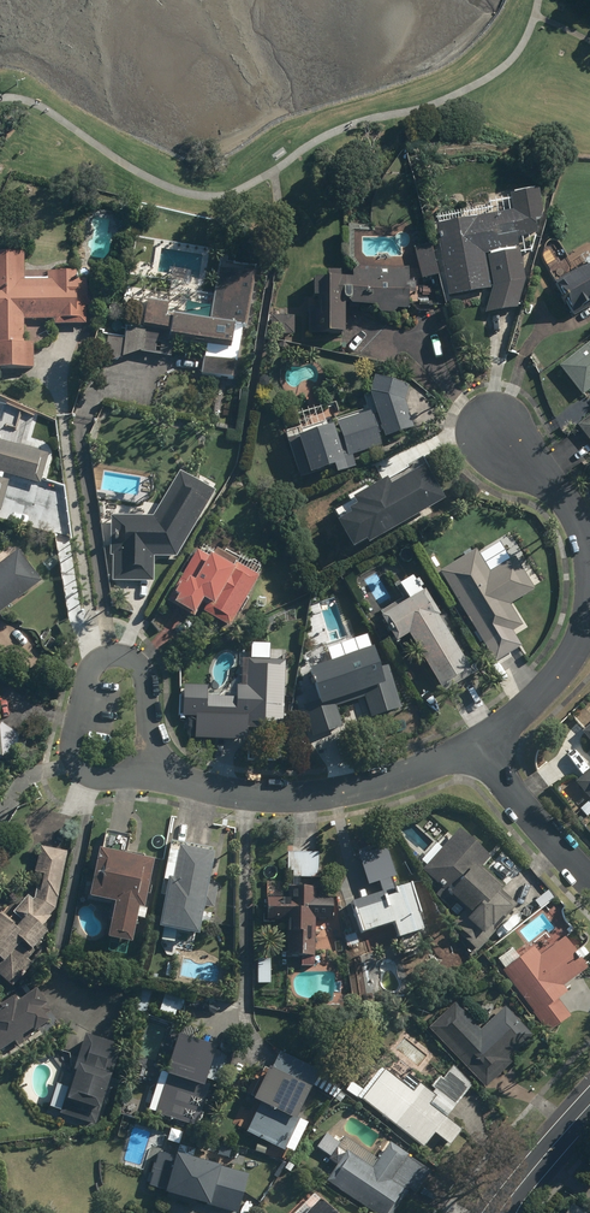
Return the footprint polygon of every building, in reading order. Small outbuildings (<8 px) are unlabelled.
[(435,224),(446,296),(489,289),(483,252),(517,247),(516,238),(536,235),(534,220),(542,219),(537,190),(509,194),(512,212),(435,224)] [(414,249),(421,279),(438,275),(431,245),(414,249)] [(487,255),(492,285),(484,314),(516,308),(524,281),(519,250),(487,255)] [(31,369),(32,343),(23,343),(23,320),(52,321),(52,324),(84,325),(84,307),(92,307),(92,288),(84,288),(84,281),(74,281),(74,272),(46,272),(46,280),(23,280),(23,254),(0,253),(0,369),(31,369)] [(553,283),(572,315),(589,305),(589,261),(553,283)] [(307,307),(307,334),(342,334),(343,302),(348,303),(348,306),(375,306),(375,309),(379,314),(391,314),(396,309),(407,309),(408,267),(357,267),(350,273),(350,280),(338,280),(338,273),(325,273),(325,280),(311,279),(311,298),(317,298),(317,307),(307,307)] [(105,363),(137,353),(170,358),(173,338),(206,343),(201,375),(232,380),(240,328),(246,329),(254,275),(217,270),(209,320),(166,314),(167,303),(145,300),(141,330),(108,338),(105,363)] [(293,316),(270,316),(270,335),(293,335),(293,316)] [(558,367),(581,396),(589,389),(589,341),(558,367)] [(351,455),(381,446),(377,434),(381,433),(383,438),(413,429),(404,401),(408,387),(372,377),(368,392),(375,414),(371,416),(370,412),(334,423),(339,438),(334,439),(330,427),(286,441),(298,477),(331,467),(333,475),(355,468),(351,455)] [(577,427),(589,443),(589,416),(577,427)] [(9,477),(39,485),(47,456),(0,442),(0,509),(9,477)] [(365,546),(442,501),(422,467),(387,487),(383,480),(350,499),(354,506),(346,511),(348,515),(334,523),(349,550),(363,542),(365,546)] [(177,473),(152,517),(109,516),(108,556),(112,556),(111,581),(152,582),(153,557),(175,557),(212,493),(177,473)] [(0,562),(0,612),(41,582),(17,550),(0,562)] [(475,550),(438,572),(493,663),(520,647),(511,632),(521,626),(509,605),(534,590),(514,557),(488,572),(475,550)] [(211,560),(195,551),(166,601),(192,616),(196,609),(228,627),(256,579),(214,555),(211,560)] [(442,693),(472,675),(436,617),(438,615),(423,591),(378,618),(394,643),(407,636),(442,693)] [(368,652),(307,671),(317,701),(302,706),(312,737),(342,728),(334,702),(360,694),(368,718),(401,707),(388,669),(375,673),(368,652)] [(245,730),(283,731),(284,661),(247,660),(247,687),(236,687),(236,699),(202,698),(203,685),(187,685),(186,716),(197,716),(196,739),(245,740),(245,730)] [(10,758),(17,734),(0,722),(0,723),(0,759),(10,758)] [(580,733),(589,744),(589,725),(580,733)] [(589,802),(589,770),(574,784),(589,802)] [(489,858),(458,830),(421,871),(441,889),(435,896),(451,910),(456,904),(464,911),(449,928),(477,952),(490,937),(486,934),(506,912),(508,915),(516,906),(499,891),(502,887),(480,868),(489,858)] [(54,909),(66,852),(39,847),(34,874),(42,875),(39,887),(35,887),(33,900),(32,900),(27,896),(6,918),(0,913),(0,979),(9,987),(41,954),(33,947),(45,934),(39,929),(50,917),(48,916),(54,909)] [(155,929),(196,937),(202,907),(212,909),(217,887),(206,885),(212,854),(176,847),(169,880),(165,880),(155,929)] [(104,939),(129,945),(136,909),(141,910),(152,862),(97,850),(87,899),(112,904),(104,939)] [(318,853),(286,853),(286,872),(292,872),(292,878),(317,878),(318,853)] [(420,916),(410,884),(393,890),(390,880),(395,878),(390,863),(367,870),(375,895),(349,903),(359,935),(391,925),(395,940),(421,932),(416,917),(420,916)] [(300,966),(313,967),(314,919),(330,920),(331,898),(315,898),(315,888),(287,888),(287,898),(265,898),(264,921),(286,921),(285,957),(300,957),(300,966)] [(501,971),(546,1033),(569,1017),(557,1000),(566,993),(562,987),(587,969),(564,938),(539,956),(533,948),(501,971)] [(257,958),(256,984),(269,984),(269,959),(257,958)] [(30,1031),(31,1033),(46,1023),(41,1017),(50,1011),(34,990),(13,1004),(9,999),(0,1005),(0,1052),(30,1031)] [(153,1012),(174,1018),(176,1011),(180,1013),(185,999),(160,992),(153,1012)] [(454,1004),(428,1029),(485,1088),(511,1063),(507,1060),(532,1037),(504,1008),(480,1031),(454,1004)] [(119,1048),(83,1037),(59,1114),(95,1127),(119,1048)] [(176,1038),(153,1117),(196,1130),(206,1094),(202,1092),(214,1049),(176,1038)] [(246,1134),(284,1152),(298,1124),(294,1123),(318,1074),(279,1055),(270,1074),(267,1072),(252,1103),(259,1107),(246,1134)] [(432,1104),(448,1118),(472,1087),(453,1068),(442,1081),(439,1078),(431,1088),(435,1091),(432,1094),(438,1098),(432,1104)] [(434,1135),(450,1147),(462,1131),(429,1106),(435,1099),(419,1087),(414,1094),(384,1072),(361,1102),(423,1149),(434,1135)] [(372,1212),(392,1212),(408,1190),(416,1195),(431,1173),(389,1144),(379,1160),(344,1136),(327,1160),(337,1167),(326,1182),(372,1212)] [(231,1212),(238,1212),(247,1176),(157,1153),(148,1187),(164,1191),(163,1196),(231,1212)] [(320,1202),(308,1212),(331,1212),(320,1202)]
